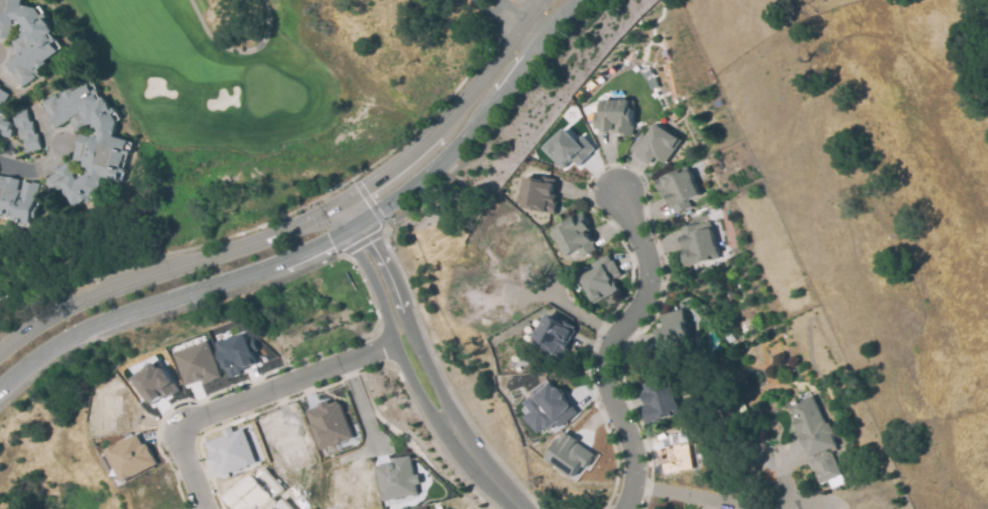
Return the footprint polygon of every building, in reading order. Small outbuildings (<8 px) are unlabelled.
[(4,36),(0,35),(0,0),(29,0),(62,50),(27,86),(7,61),(17,52),(4,36)] [(48,179),(58,201),(84,208),(102,197),(125,181),(133,140),(94,83),(70,91),(43,99),(60,122),(73,121),(80,132),(72,159),(48,179)] [(631,137),(621,136),(621,132),(602,131),(602,129),(594,128),(595,113),(601,113),(602,101),(633,102),(631,137)] [(3,129),(0,129),(1,122),(0,122),(0,112),(10,113),(9,122),(12,123),(10,131),(12,132),(11,139),(1,137),(3,129)] [(27,150),(37,146),(24,112),(15,115),(27,150)] [(665,162),(654,155),(650,161),(631,150),(641,135),(647,139),(656,125),(678,140),(665,162)] [(565,129),(576,141),(581,136),(593,150),(587,156),(577,165),(571,159),(563,168),(544,148),(565,129)] [(677,214),(666,190),(660,192),(656,182),(686,169),(699,196),(687,201),(690,208),(677,214)] [(554,215),(520,208),(521,204),(520,202),(521,195),(523,194),(525,177),(538,180),(539,177),(556,180),(552,195),(557,196),(554,204),(556,205),(554,215)] [(29,227),(0,219),(0,180),(38,189),(29,227)] [(582,256),(578,249),(566,255),(553,228),(582,215),(585,222),(581,224),(589,242),(588,243),(592,251),(582,256)] [(685,265),(682,255),(685,254),(684,249),(686,248),(684,236),(685,236),(683,228),(695,226),(696,227),(710,224),(717,259),(685,265)] [(594,302),(581,278),(596,270),(594,265),(609,257),(618,276),(610,280),(616,291),(594,302)] [(662,352),(656,332),(667,329),(663,316),(683,311),(692,343),(662,352)] [(560,358),(533,343),(548,315),(561,321),(562,319),(576,327),(560,358)] [(244,333),(255,361),(249,364),(250,366),(239,370),(240,372),(236,374),(236,375),(228,378),(216,344),(222,342),(221,341),(227,339),(227,340),(231,339),(230,337),(234,336),(235,337),(244,333)] [(219,378),(202,384),(200,380),(184,386),(172,355),(205,342),(219,378)] [(153,367),(157,373),(161,371),(171,385),(168,388),(161,393),(159,389),(154,393),(159,400),(150,406),(145,399),(143,401),(130,383),(146,372),(146,369),(150,366),(153,367)] [(649,422),(646,412),(652,411),(644,385),(659,381),(661,387),(673,383),(682,412),(649,422)] [(547,384),(556,393),(556,395),(556,399),(560,399),(561,399),(567,405),(566,406),(570,410),(546,432),(544,429),(537,435),(522,419),(529,413),(522,406),(532,397),(530,394),(540,385),(542,388),(546,384),(547,384)] [(809,396),(820,422),(823,420),(835,446),(829,448),(839,473),(820,481),(809,456),(807,457),(794,426),(796,425),(788,405),(809,396)] [(326,402),(328,406),(337,402),(349,435),(320,446),(308,413),(307,410),(318,405),(317,403),(326,400),(326,402)] [(229,429),(231,434),(241,430),(254,464),(221,477),(214,461),(211,462),(204,444),(224,437),(222,432),(229,429)] [(688,446),(692,467),(665,473),(661,451),(661,448),(670,446),(671,449),(675,449),(671,432),(685,429),(688,446)] [(564,432),(570,436),(572,435),(579,440),(577,444),(594,455),(576,481),(558,469),(545,460),(563,434),(564,432)] [(134,437),(139,448),(144,445),(155,468),(150,470),(120,485),(104,452),(134,437)] [(408,457),(411,472),(415,471),(418,482),(414,483),(416,491),(382,499),(374,464),(391,460),(391,459),(399,457),(400,458),(408,457)] [(269,501),(260,508),(233,508),(224,499),(249,477),(256,478),(262,472),(280,492),(269,501)]
